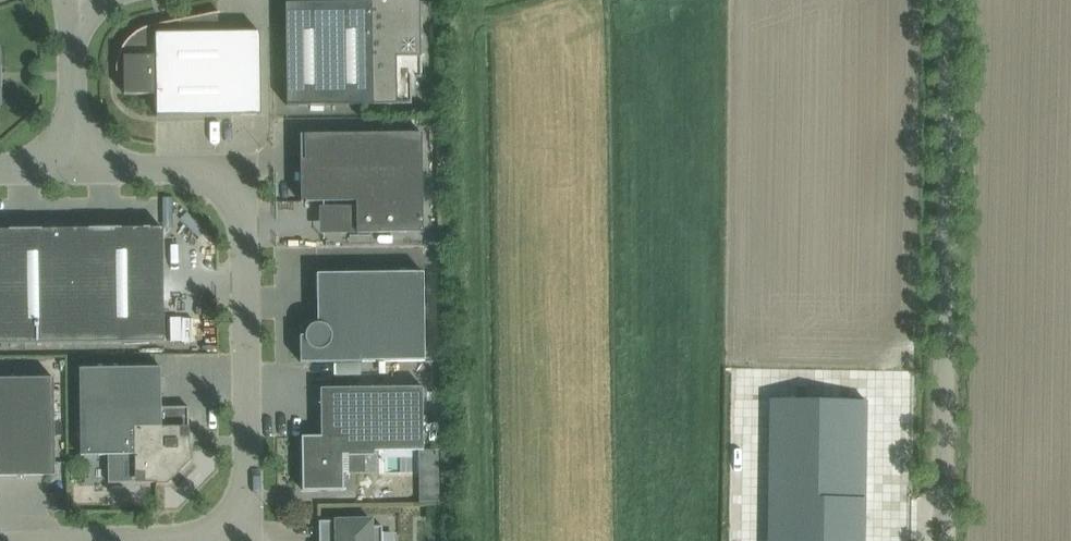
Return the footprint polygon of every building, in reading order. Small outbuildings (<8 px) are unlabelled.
[(287,104),(412,103),(412,93),(417,93),(417,76),(421,76),(420,0),(371,0),(371,10),(347,10),(347,0),(312,0),(312,11),(288,11),(288,2),(286,2),(287,104)] [(118,61),(117,67),(117,75),(118,74),(118,68),(124,68),(124,94),(157,93),(157,115),(261,114),(260,31),(224,32),(220,11),(177,20),(179,31),(160,35),(158,24),(151,25),(147,26),(139,30),(133,34),(127,40),(123,46),(120,53),(118,61)] [(423,133),(304,134),(305,159),(303,159),(303,157),(301,157),(301,181),(303,181),(303,188),(301,188),(301,202),(303,202),(303,200),(305,200),(305,198),(356,197),(357,233),(424,232),(423,133)] [(156,225),(173,226),(174,197),(157,196),(156,225)] [(165,341),(163,227),(0,229),(0,344),(165,341)] [(301,362),(426,360),(424,271),(317,273),(317,335),(300,335),(301,362)] [(175,316),(175,339),(194,340),(194,316),(175,316)] [(161,367),(79,368),(80,455),(108,455),(109,482),(157,482),(157,483),(168,483),(191,459),(191,449),(190,449),(189,406),(162,407),(161,367)] [(55,474),(55,453),(53,378),(0,379),(0,475),(55,474)] [(302,448),(302,462),(303,490),(324,490),(343,490),(343,455),(375,455),(375,450),(424,450),(423,387),(343,387),(321,388),(321,418),(322,433),(322,436),(302,436),(302,448)] [(768,540),(865,540),(867,401),(770,399),(768,540)] [(421,456),(423,500),(443,499),(442,455),(421,456)] [(319,521),(320,537),(341,537),(341,540),(383,540),(383,526),(357,526),(357,520),(319,521)]
